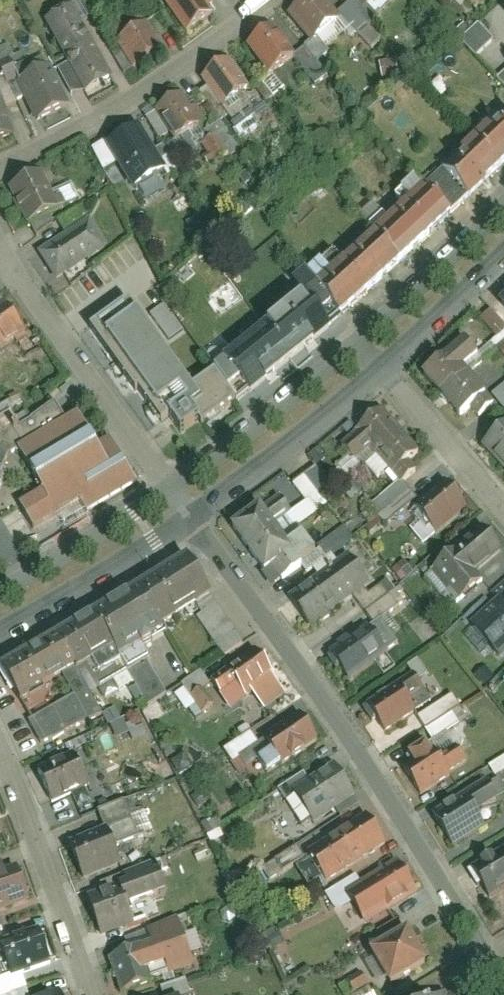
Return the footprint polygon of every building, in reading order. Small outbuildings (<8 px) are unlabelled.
[(213,17),(201,0),(172,0),(173,1),(167,5),(188,34),(213,17)] [(289,15),(309,42),(339,19),(325,0),(308,0),(289,15)] [(365,8),(374,0),(357,0),(365,8)] [(94,42),(74,6),(47,20),(66,56),(94,42)] [(133,71),(167,51),(149,22),(116,41),(133,71)] [(475,23),(457,40),(473,57),(490,39),(475,23)] [(275,28),(248,47),(269,77),(296,58),(275,28)] [(113,78),(94,42),(66,56),(86,93),(113,78)] [(230,63),(202,81),(221,109),(249,91),(230,63)] [(71,106),(53,67),(19,82),(36,121),(71,106)] [(493,80),(503,90),(503,69),(493,80)] [(16,135),(0,91),(0,140),(16,135)] [(183,97),(157,112),(174,140),(200,125),(183,97)] [(492,177),(503,165),(503,111),(465,149),(492,177)] [(233,139),(254,126),(247,114),(226,127),(233,139)] [(140,126),(107,145),(132,190),(166,171),(140,126)] [(214,136),(202,140),(207,159),(220,155),(214,136)] [(424,189),(452,216),(492,177),(465,149),(424,189)] [(44,175),(11,189),(26,223),(59,209),(44,175)] [(369,239),(395,267),(452,216),(424,189),(369,239)] [(90,220),(37,252),(54,280),(107,248),(90,220)] [(313,288),(339,317),(395,267),(369,239),(313,288)] [(262,329),(288,359),(339,317),(313,288),(262,329)] [(128,302),(90,330),(174,441),(200,422),(203,426),(237,401),(212,370),(191,386),(128,302)] [(2,303),(0,304),(0,348),(4,353),(27,337),(2,303)] [(146,315),(166,341),(181,330),(161,304),(146,315)] [(476,320),(495,339),(503,331),(503,330),(486,311),(476,320)] [(212,370),(237,401),(288,359),(262,329),(212,370)] [(466,341),(425,374),(466,425),(494,402),(466,367),(478,357),(466,341)] [(15,425),(20,434),(59,415),(51,398),(23,412),(16,397),(0,405),(0,432),(15,425)] [(425,453),(385,409),(342,447),(358,464),(374,450),(397,477),(425,453)] [(78,413),(18,449),(43,492),(21,505),(35,529),(82,501),(89,513),(137,484),(109,437),(97,444),(78,413)] [(482,447),(503,471),(503,426),(482,447)] [(8,465),(0,463),(0,496),(8,465)] [(317,467),(292,486),(315,515),(340,496),(317,467)] [(465,510),(442,482),(411,507),(434,535),(465,510)] [(392,485),(368,505),(383,523),(407,502),(392,485)] [(277,496),(229,528),(269,587),(317,555),(303,533),(290,542),(276,522),(289,514),(277,496)] [(501,550),(480,525),(429,569),(458,603),(482,583),(474,574),(501,550)] [(346,555),(289,596),(311,628),(369,587),(346,555)] [(212,596),(188,557),(96,616),(116,653),(212,596)] [(472,627),(500,659),(503,655),(503,584),(493,593),(500,602),(472,627)] [(211,634),(214,647),(230,642),(220,604),(197,611),(204,636),(211,634)] [(96,616),(0,667),(20,704),(66,679),(88,667),(116,653),(96,616)] [(368,625),(329,653),(348,680),(387,653),(368,625)] [(287,695),(254,650),(212,681),(232,708),(251,693),(265,712),(287,695)] [(75,697),(29,721),(42,745),(100,714),(90,696),(101,690),(88,667),(66,679),(75,697)] [(184,714),(214,698),(200,672),(171,688),(184,714)] [(414,677),(365,708),(381,735),(431,703),(414,677)] [(449,711),(456,706),(448,694),(413,717),(428,741),(456,723),(449,711)] [(317,742),(300,715),(263,738),(280,765),(317,742)] [(228,759),(255,743),(247,730),(220,747),(228,759)] [(412,765),(404,770),(420,796),(450,777),(447,773),(465,762),(456,746),(441,755),(433,741),(407,757),(412,765)] [(74,753),(38,768),(53,803),(89,788),(74,753)] [(485,766),(492,777),(503,770),(503,754),(485,766)] [(358,806),(332,766),(309,780),(305,774),(280,790),(306,831),(338,811),(341,817),(358,806)] [(486,783),(432,815),(452,849),(487,829),(479,816),(499,804),(486,783)] [(383,845),(365,816),(307,852),(326,881),(383,845)] [(109,829),(69,845),(83,881),(123,865),(109,829)] [(293,850),(260,866),(266,876),(298,860),(293,850)] [(472,871),(489,901),(503,892),(503,852),(472,871)] [(417,894),(397,861),(346,891),(366,924),(417,894)] [(126,885),(87,899),(101,939),(138,926),(132,908),(169,895),(158,864),(123,877),(126,885)] [(16,869),(4,873),(3,869),(0,870),(0,910),(27,900),(16,869)] [(192,965),(176,919),(147,929),(153,945),(110,960),(120,990),(192,965)] [(36,927),(0,941),(0,945),(13,977),(50,963),(36,927)] [(428,964),(408,932),(373,953),(393,985),(428,964)]
